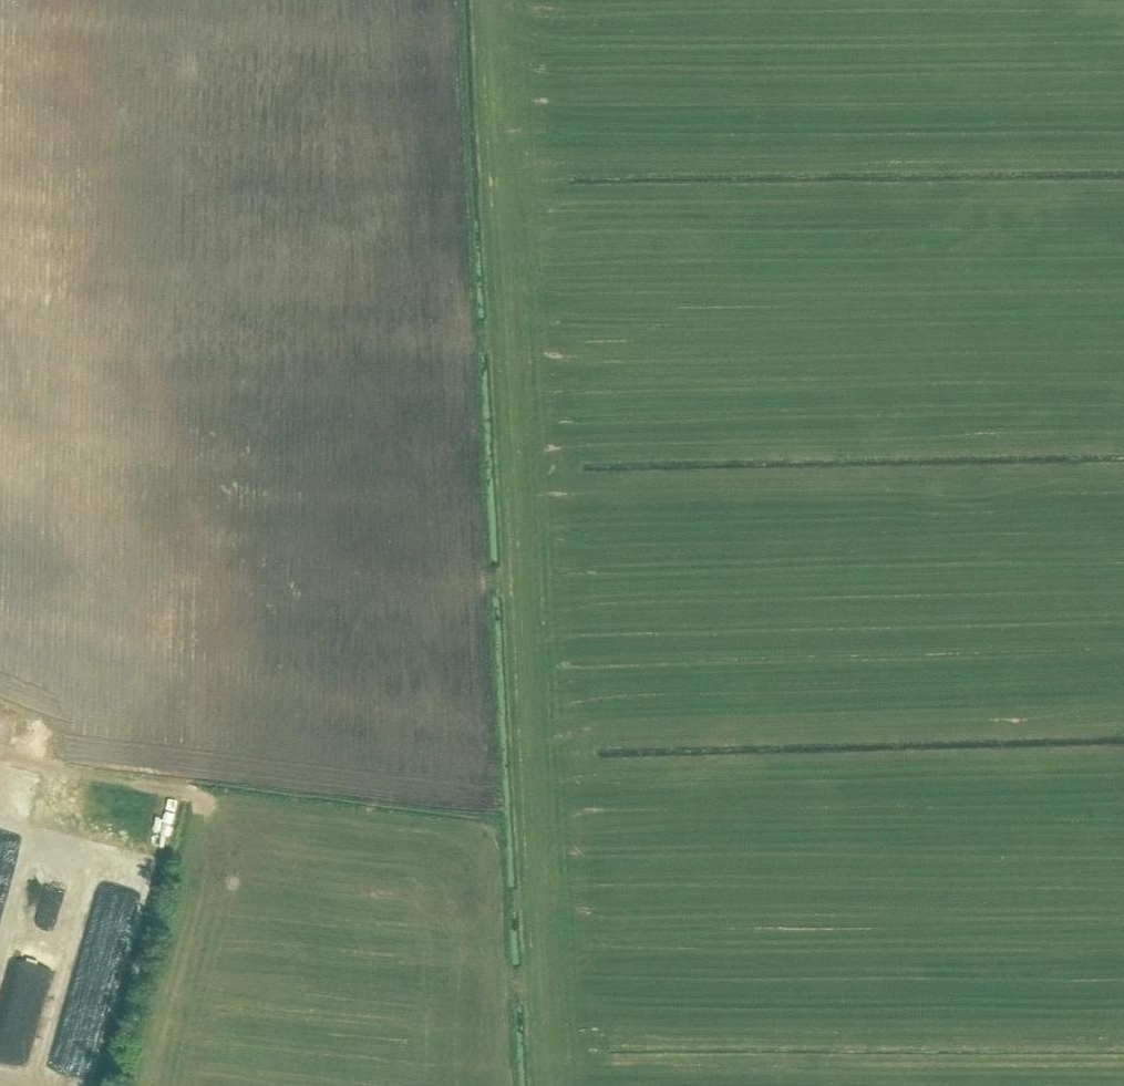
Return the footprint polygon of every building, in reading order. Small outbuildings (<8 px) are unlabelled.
[(104,1042),(123,986),(76,970),(58,1022),(84,1031),(83,1035),(104,1042)] [(100,1057),(79,1053),(77,1062),(60,1059),(56,1077),(85,1082),(87,1070),(97,1071),(100,1057)]
